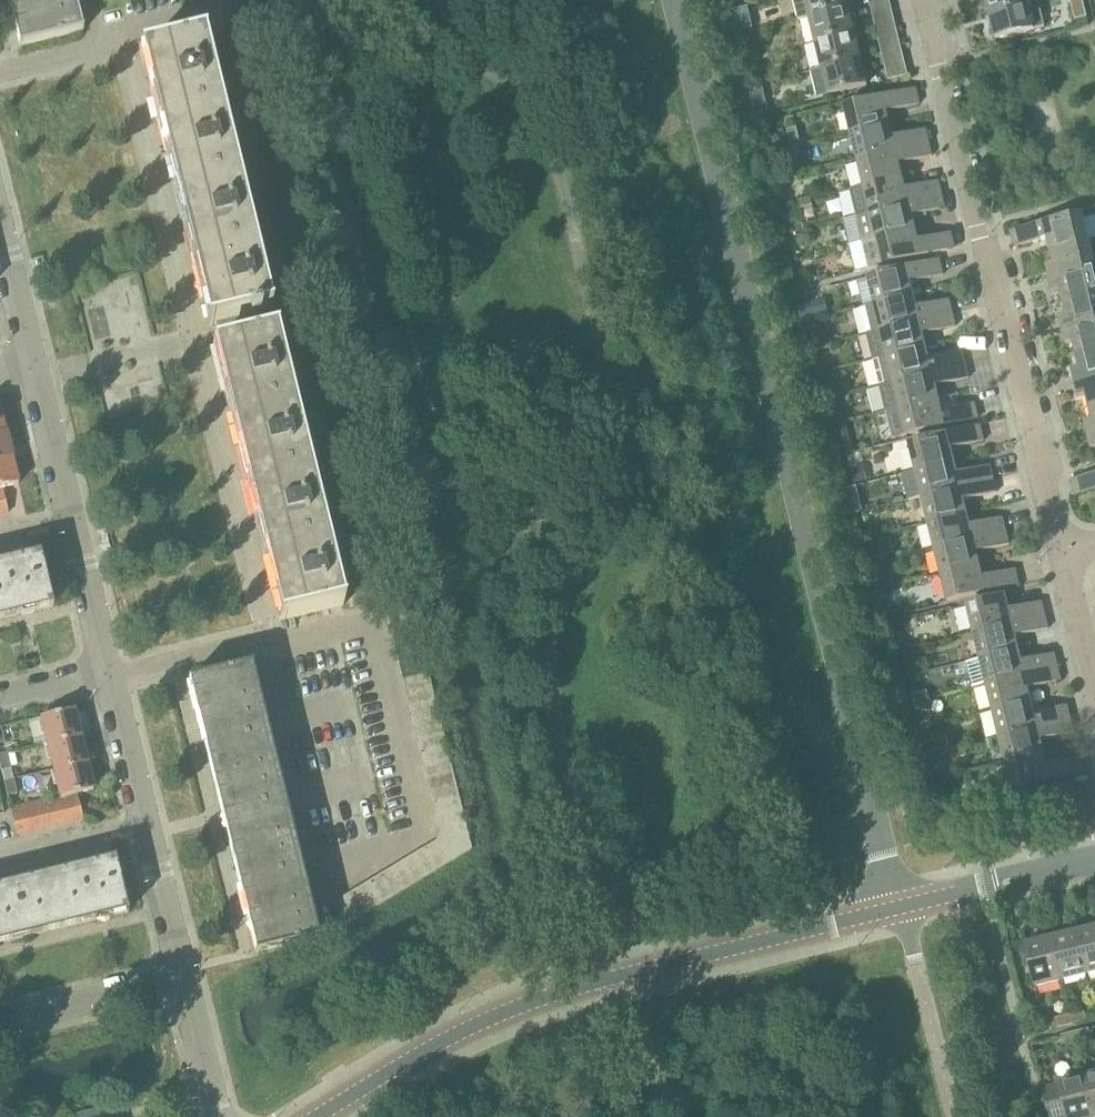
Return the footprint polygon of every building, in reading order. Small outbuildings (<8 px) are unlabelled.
[(25,44),(19,46),(19,47),(83,32),(83,30),(82,30),(74,0),(14,0),(25,44)] [(239,11),(265,4),(264,0),(236,0),(239,11)] [(846,0),(794,0),(798,20),(809,17),(848,8),(846,0)] [(1027,0),(986,0),(989,14),(1028,4),(1027,0)] [(1083,1),(1072,4),(1076,20),(1087,17),(1083,1)] [(1035,30),(1028,4),(989,14),(996,40),(1035,30)] [(809,17),(816,44),(854,34),(848,8),(809,17)] [(895,24),(893,14),(874,19),(876,29),(895,24)] [(751,34),(739,37),(743,49),(755,45),(751,34)] [(816,44),(822,69),(822,70),(861,60),(854,34),(816,44)] [(158,121),(163,120),(220,106),(203,38),(205,38),(204,36),(141,52),(141,54),(158,121)] [(902,50),(899,40),(880,45),(882,55),(902,50)] [(822,70),(822,69),(811,72),(818,98),(828,95),(829,96),(867,86),(861,60),(822,70)] [(908,76),(906,66),(886,70),(889,81),(908,76)] [(763,88),(750,92),(752,99),(765,96),(763,88)] [(844,108),(851,134),(890,125),(887,113),(920,105),(916,90),(844,108)] [(163,120),(158,121),(175,190),(180,189),(237,175),(220,106),(163,120)] [(890,125),(851,134),(857,160),(929,143),(926,130),(893,138),(890,125)] [(801,146),(797,127),(787,130),(791,149),(794,148),(801,146)] [(857,160),(864,186),(903,176),(900,165),(932,157),(929,143),(857,160)] [(791,149),(777,152),(780,163),(797,159),(794,148),(791,149)] [(192,258),(197,257),(254,243),(237,175),(180,189),(175,190),(192,258)] [(903,176),(864,186),(864,187),(850,190),(856,216),(941,195),(938,182),(906,190),(903,176)] [(941,195),(856,216),(863,242),(915,229),(912,217),(945,209),(941,195)] [(785,207),(779,208),(784,227),(789,226),(786,212),(791,211),(790,206),(785,207)] [(1048,239),(1051,252),(1089,242),(1083,215),(1011,233),(1015,247),(1048,239)] [(915,229),(863,242),(869,269),(955,248),(951,233),(918,241),(915,229)] [(1050,280),(1094,269),(1094,265),(1089,242),(1051,252),(1054,264),(1046,266),(1050,280)] [(197,257),(192,258),(208,326),(217,324),(272,311),(271,309),(270,309),(254,243),(197,257)] [(863,307),(875,305),(875,306),(914,296),(911,284),(943,276),(940,261),(857,281),(863,307)] [(1063,304),(1094,296),(1094,269),(1050,280),(1053,293),(1060,291),(1063,304)] [(882,332),(953,314),(949,301),(917,309),(914,296),(875,306),(875,305),(863,307),(861,308),(867,335),(882,332)] [(1062,331),(1094,323),(1094,296),(1063,304),(1066,316),(1059,318),(1062,331)] [(826,299),(822,300),(809,303),(813,320),(829,316),(826,299)] [(217,324),(222,345),(277,332),(286,330),(281,309),(272,311),(217,324)] [(888,357),(926,348),(923,335),(956,328),(953,314),(882,332),(867,335),(874,361),(888,357)] [(1062,331),(1066,345),(1073,343),(1076,356),(1094,351),(1094,323),(1062,331)] [(278,334),(277,332),(222,345),(214,347),(230,415),(235,414),(293,400),(276,334),(278,334)] [(880,387),(965,366),(962,353),(929,360),(926,348),(888,357),(874,361),(880,387)] [(1075,383),(1094,378),(1094,351),(1076,356),(1079,369),(1072,371),(1075,383)] [(965,366),(880,387),(886,413),(939,400),(936,387),(968,380),(965,366)] [(1089,408),(1094,407),(1094,378),(1075,383),(1079,398),(1086,396),(1089,408)] [(293,400),(235,414),(230,415),(247,483),(252,482),(310,468),(299,426),(293,400)] [(906,434),(907,435),(978,418),(975,404),(942,412),(939,400),(886,413),(892,437),(906,434)] [(1088,435),(1094,434),(1094,407),(1089,408),(1092,421),(1085,423),(1088,435)] [(909,445),(916,471),(954,462),(951,450),(985,442),(981,427),(909,445)] [(0,431),(0,460),(12,457),(5,430),(0,431)] [(3,487),(18,483),(12,457),(0,460),(0,488),(3,487)] [(922,498),(994,480),(991,467),(957,475),(954,462),(916,471),(922,498)] [(269,551),(327,537),(310,468),(252,482),(247,483),(264,552),(269,551)] [(861,475),(860,469),(852,470),(855,484),(866,481),(865,474),(861,475)] [(1072,480),(1076,496),(1094,492),(1094,475),(1072,480)] [(922,498),(928,523),(967,514),(964,502),(997,494),(994,480),(922,498)] [(9,512),(3,487),(0,488),(0,514),(9,512)] [(967,514),(928,523),(934,549),(1006,531),(1003,519),(970,527),(967,514)] [(1009,546),(1006,531),(934,549),(941,576),(979,566),(976,554),(1009,546)] [(327,537),(269,551),(264,552),(280,620),(281,621),(344,606),(344,604),(343,604),(327,537)] [(0,562),(0,619),(54,605),(48,580),(47,576),(41,552),(0,562)] [(886,559),(876,562),(880,578),(890,575),(886,559)] [(982,579),(979,566),(941,576),(947,602),(1019,585),(1015,571),(982,579)] [(415,614),(413,606),(410,593),(383,600),(402,676),(428,670),(417,625),(422,624),(420,613),(415,614)] [(967,607),(973,634),(1045,616),(1042,603),(1009,611),(1006,597),(967,607)] [(973,634),(980,660),(1019,650),(1016,638),(1049,630),(1045,616),(973,634)] [(986,685),(1058,667),(1055,655),(1022,663),(1019,650),(980,660),(967,663),(973,689),(986,685)] [(905,665),(908,677),(919,674),(916,663),(905,665)] [(252,664),(189,679),(189,681),(195,679),(212,747),(268,733),(251,665),(253,665),(252,664)] [(1061,681),(1058,667),(986,685),(992,712),(1031,702),(1028,689),(1061,681)] [(402,676),(405,689),(431,682),(428,670),(402,676)] [(408,702),(434,695),(431,682),(405,689),(408,702)] [(927,691),(912,695),(914,704),(929,700),(927,691)] [(408,702),(412,714),(438,708),(434,695),(408,702)] [(916,711),(931,707),(929,700),(914,704),(916,711)] [(1034,714),(1031,702),(992,712),(998,737),(1071,719),(1068,706),(1034,714)] [(438,708),(412,714),(415,727),(441,721),(438,708)] [(49,744),(81,736),(75,710),(42,717),(49,744)] [(1074,733),(1071,719),(998,737),(1005,763),(1044,754),(1041,741),(1074,733)] [(415,727),(418,740),(444,733),(441,721),(415,727)] [(268,733),(212,747),(229,814),(284,800),(268,733)] [(421,752),(447,746),(444,733),(418,740),(421,752)] [(49,744),(55,771),(87,763),(81,736),(49,744)] [(931,740),(925,742),(928,754),(934,752),(931,740)] [(421,752),(424,765),(450,759),(447,746),(421,752)] [(951,751),(953,760),(967,757),(964,747),(951,751)] [(5,782),(14,780),(11,767),(16,766),(13,753),(8,754),(8,753),(0,755),(0,762),(2,770),(5,782)] [(1047,766),(1044,754),(1005,763),(1011,789),(1083,772),(1080,758),(1047,766)] [(427,778),(454,771),(450,759),(424,765),(427,778)] [(94,790),(87,763),(55,771),(61,797),(62,797),(64,797),(78,794),(94,790)] [(427,778),(430,790),(457,784),(454,771),(427,778)] [(17,794),(14,780),(5,782),(8,796),(17,794)] [(434,803),(460,797),(457,784),(430,790),(434,803)] [(84,819),(78,794),(64,797),(71,822),(84,819)] [(71,822),(64,797),(62,797),(61,797),(51,799),(57,825),(71,822)] [(434,803),(437,816),(463,809),(460,797),(434,803)] [(57,825),(51,799),(38,802),(44,829),(57,825)] [(284,800),(229,814),(245,882),(301,868),(284,800)] [(31,832),(44,829),(38,802),(24,805),(31,832)] [(31,832),(24,805),(11,809),(17,835),(31,832)] [(955,822),(969,819),(965,805),(952,809),(955,822)] [(440,829),(466,822),(463,809),(437,816),(440,829)] [(440,829),(436,840),(450,863),(473,849),(466,822),(440,829)] [(424,847),(438,870),(450,863),(436,840),(424,847)] [(427,877),(438,870),(424,847),(413,854),(427,877)] [(413,854),(405,859),(402,861),(416,884),(427,877),(413,854)] [(0,886),(0,943),(130,911),(129,910),(124,888),(123,883),(116,857),(12,882),(0,886)] [(405,890),(416,884),(402,861),(391,867),(405,890)] [(391,867),(385,871),(380,874),(394,897),(405,890),(391,867)] [(301,868),(245,882),(262,950),(256,951),(256,953),(319,937),(319,935),(317,935),(301,868)] [(382,904),(394,897),(380,874),(368,881),(382,904)] [(368,881),(365,883),(357,888),(371,911),(382,904),(368,881)] [(360,918),(371,911),(357,888),(346,895),(360,918)] [(346,895),(345,895),(335,901),(349,924),(360,918),(346,895)] [(1078,931),(1089,974),(1094,973),(1094,927),(1078,931)] [(1062,981),(1089,974),(1078,931),(1052,938),(1062,981)] [(1036,987),(1062,981),(1052,938),(1026,944),(1036,987)] [(1084,1012),(1071,1015),(1073,1025),(1087,1021),(1084,1012)] [(1059,1028),(1073,1025),(1071,1015),(1057,1019),(1059,1028)] [(1091,1039),(1089,1029),(1075,1033),(1077,1042),(1091,1039)] [(1064,1045),(1077,1042),(1075,1033),(1062,1036),(1064,1045)] [(1086,1076),(1094,1114),(1094,1073),(1086,1076)] [(1086,1076),(1059,1082),(1060,1084),(1043,1088),(1050,1116),(1094,1116),(1094,1114),(1086,1076)]
